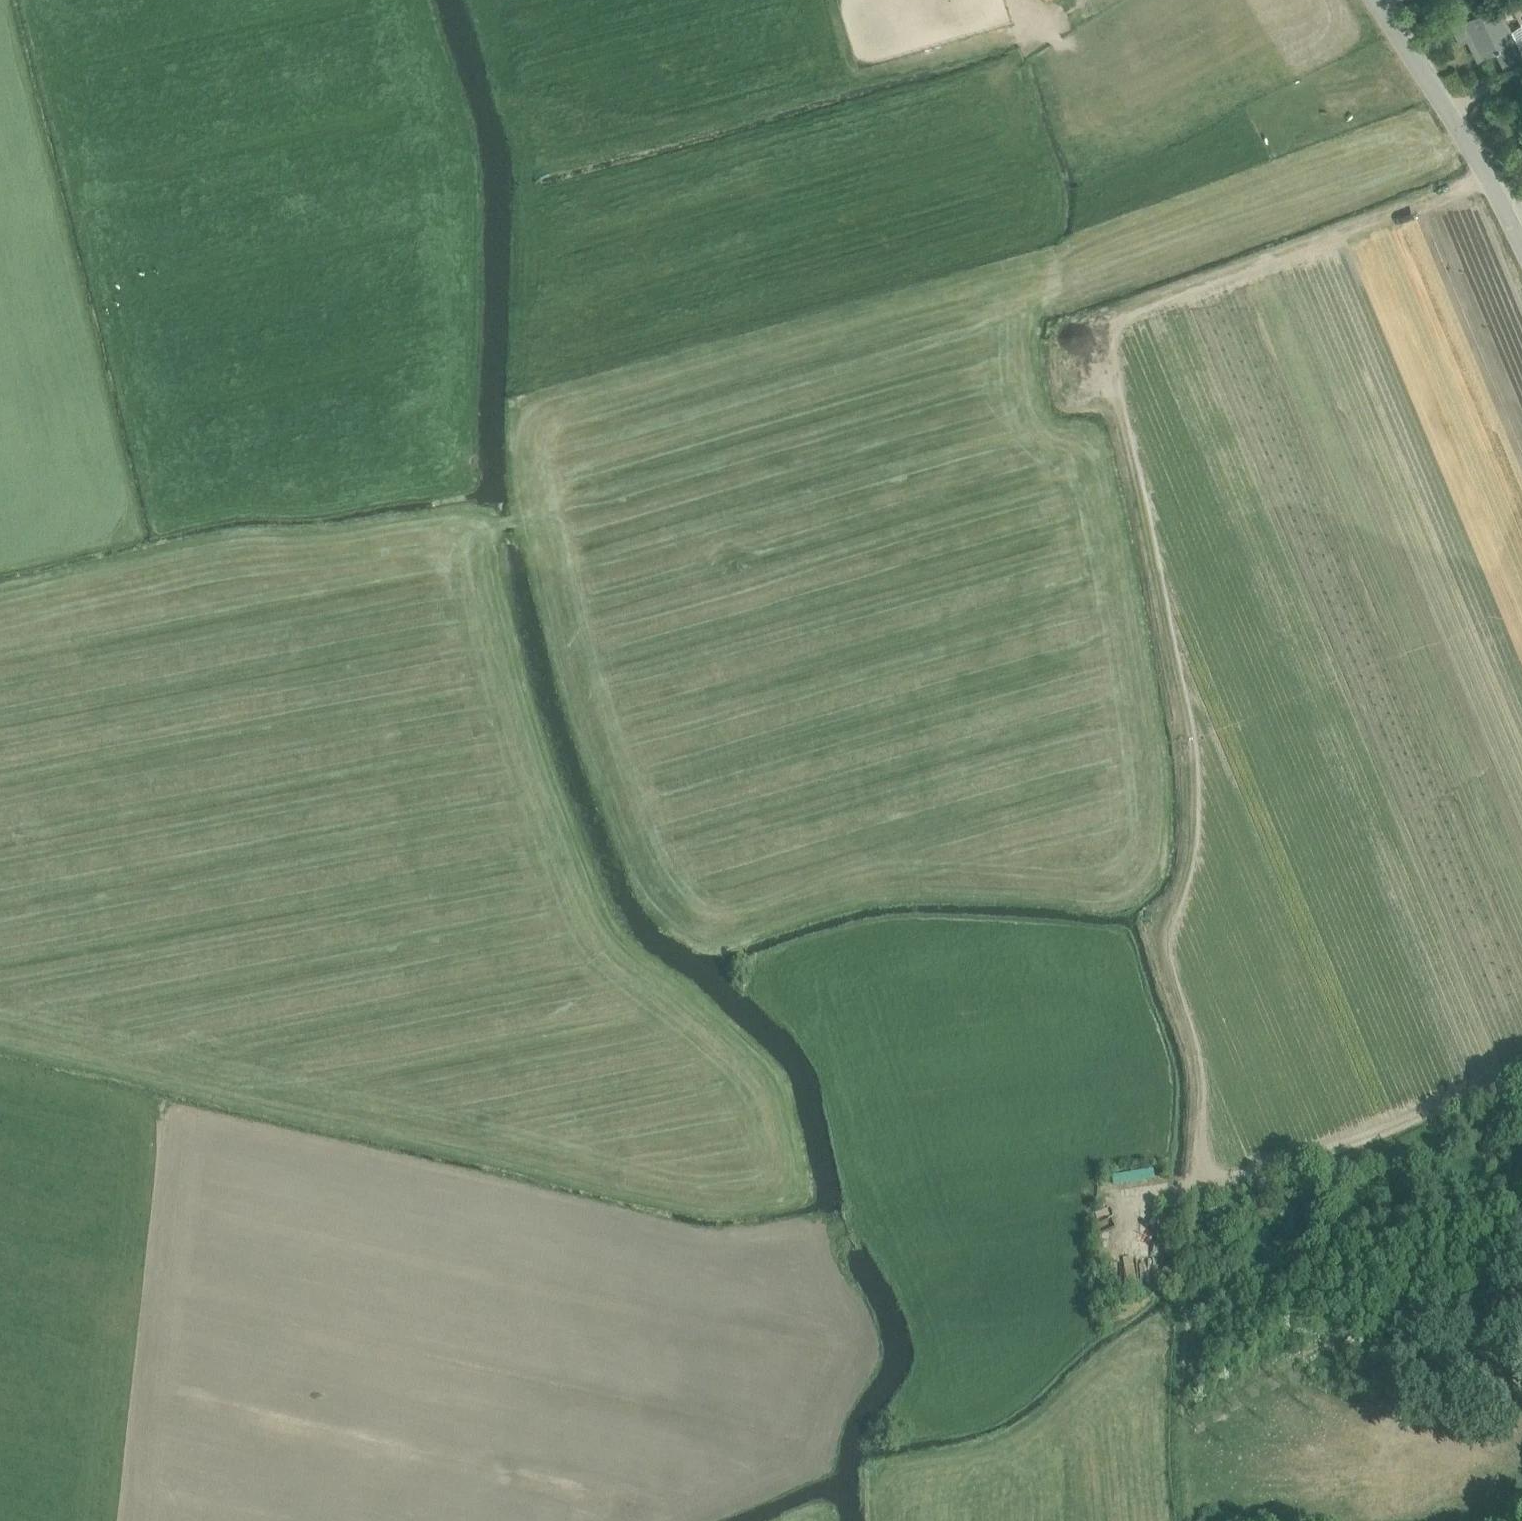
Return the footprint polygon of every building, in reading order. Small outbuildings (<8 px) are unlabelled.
[(1466,37),(1477,59),(1495,49),(1503,64),(1521,54),(1521,35),(1517,25),(1509,28),(1497,4),(1476,14),(1470,2),(1445,14),(1459,41),(1466,37)]
